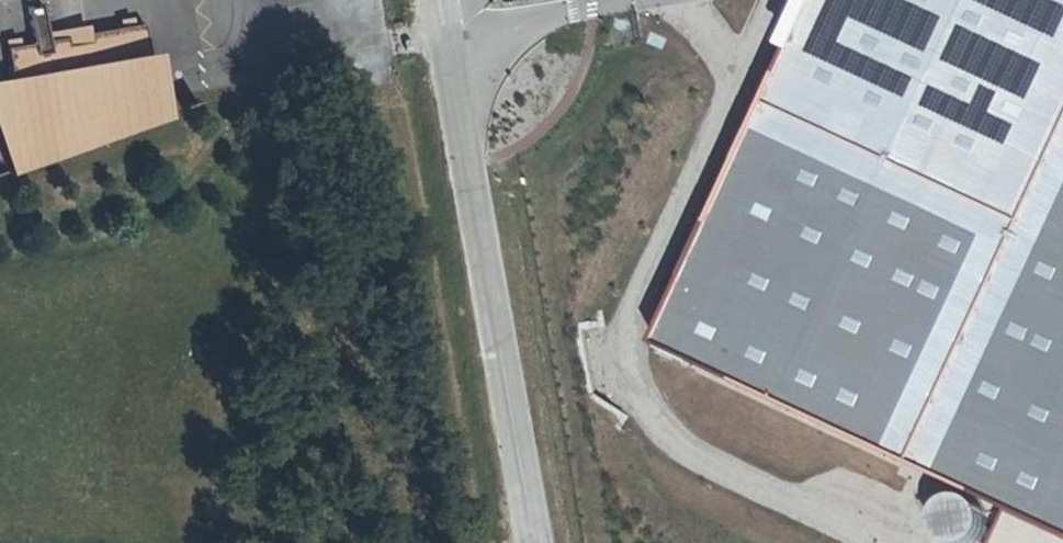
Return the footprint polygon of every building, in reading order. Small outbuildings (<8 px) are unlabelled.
[(661,359),(1058,542),(1062,542),(1062,0),(828,0),(661,359)] [(18,177),(174,122),(162,60),(150,60),(143,26),(93,35),(92,28),(48,34),(43,8),(28,10),(34,44),(7,49),(13,84),(0,87),(0,132),(18,177)]
